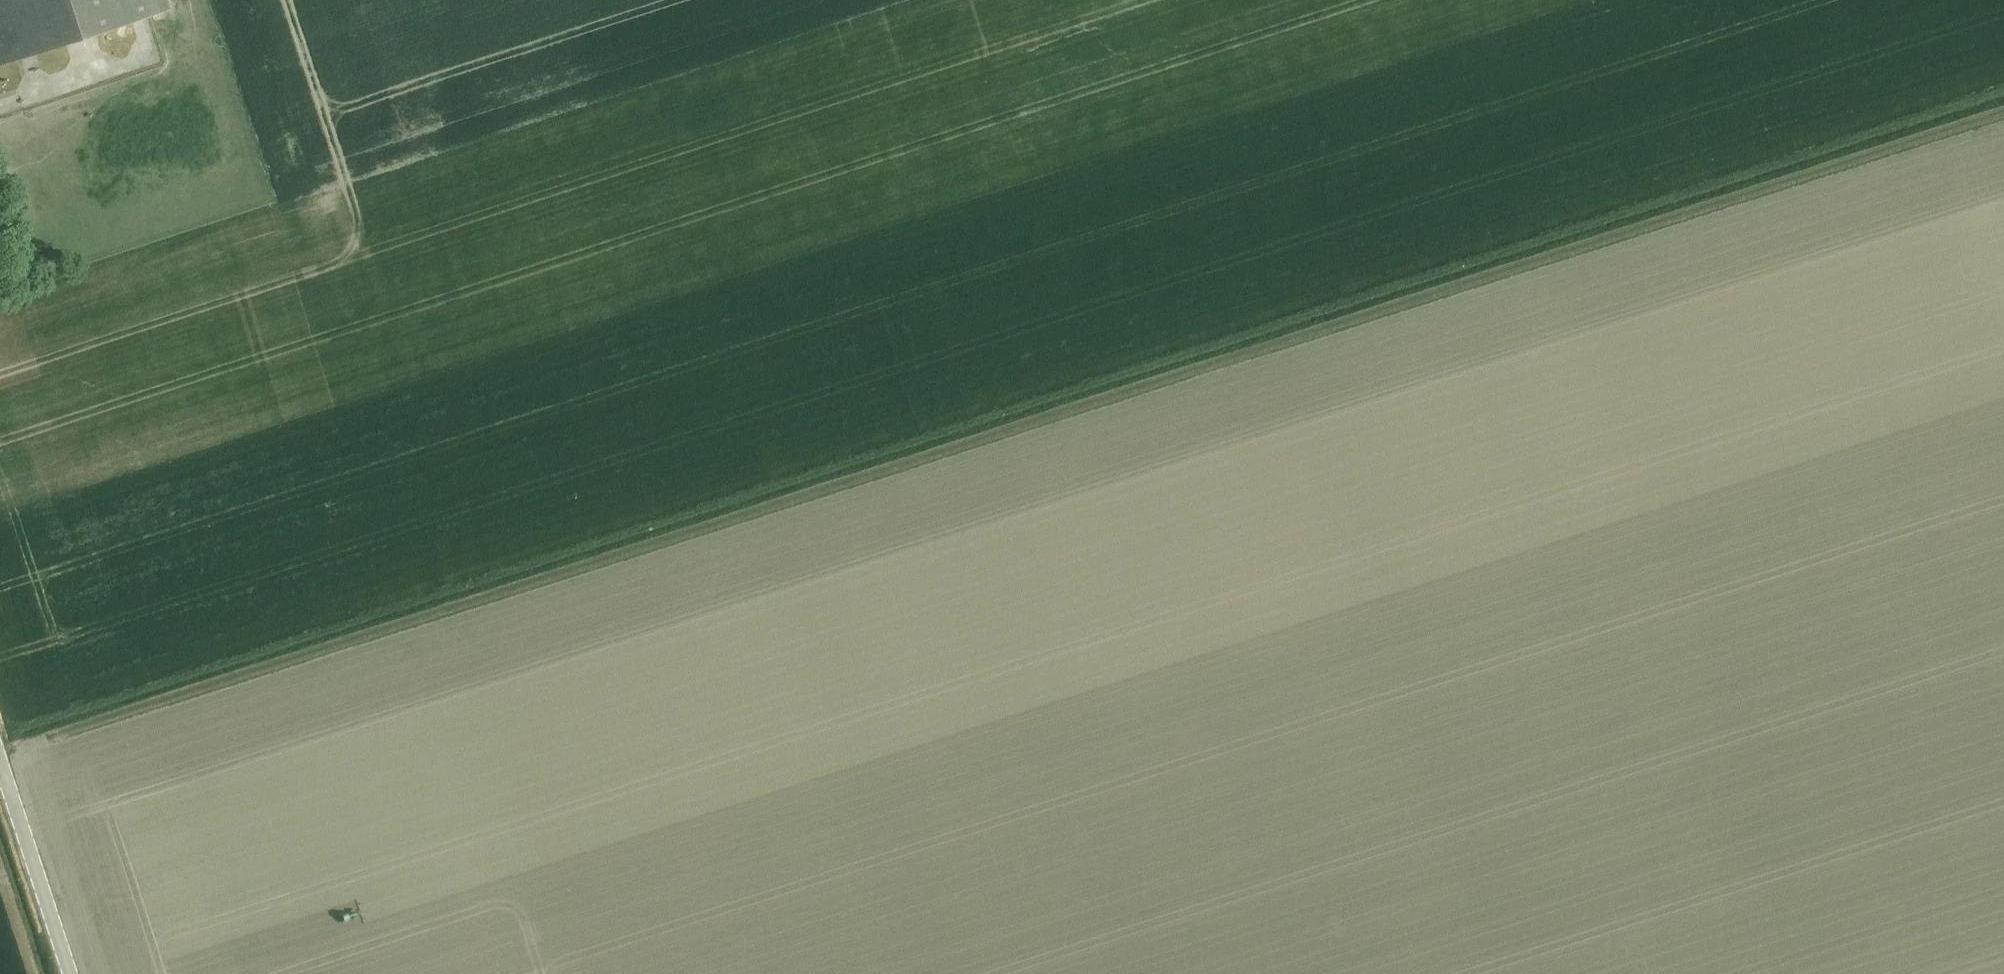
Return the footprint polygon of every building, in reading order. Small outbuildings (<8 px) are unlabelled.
[(173,8),(170,0),(0,0),(0,65),(173,8)]
